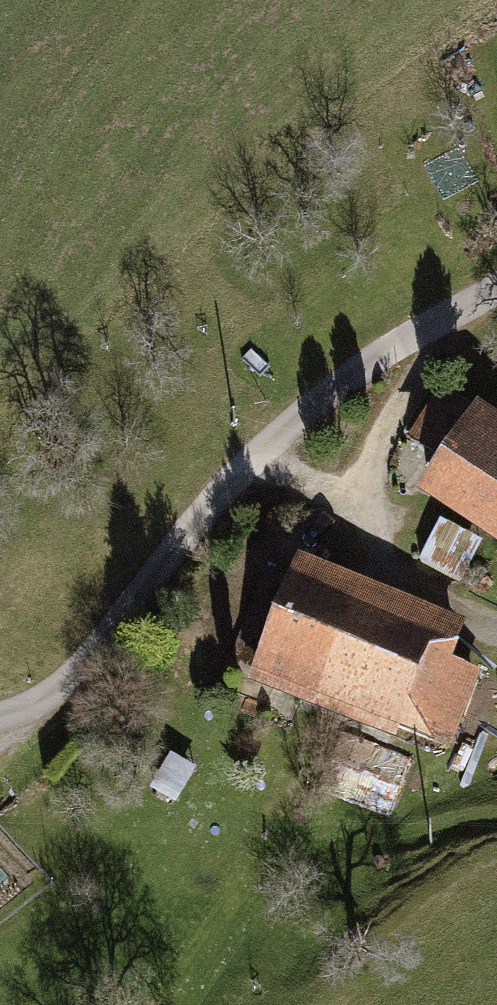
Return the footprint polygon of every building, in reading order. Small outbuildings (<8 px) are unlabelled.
[(403,462),(437,483),(422,506),(496,553),(496,424),(481,414),(477,421),(442,400),(403,462)] [(482,552),(442,530),(435,544),(422,568),(461,589),(482,552)] [(297,566),(247,695),(398,753),(402,742),(454,762),(485,681),(453,669),(467,631),(297,566)] [(198,777),(173,763),(151,800),(177,814),(198,777)]
